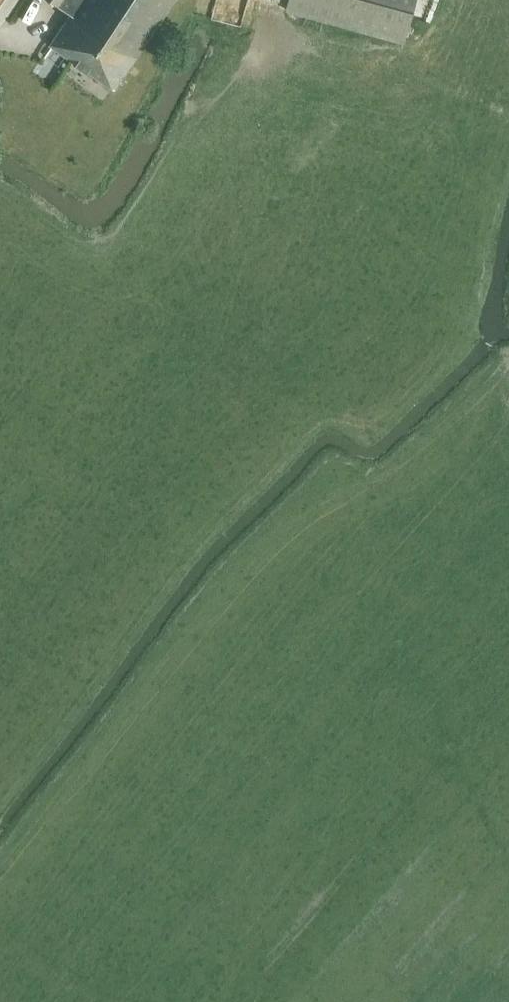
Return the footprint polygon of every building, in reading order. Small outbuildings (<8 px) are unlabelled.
[(172,0),(52,0),(71,12),(50,44),(115,87),(172,0)] [(225,18),(246,20),(248,0),(227,0),(225,18)] [(415,0),(288,0),(285,10),(403,42),(415,0)]
